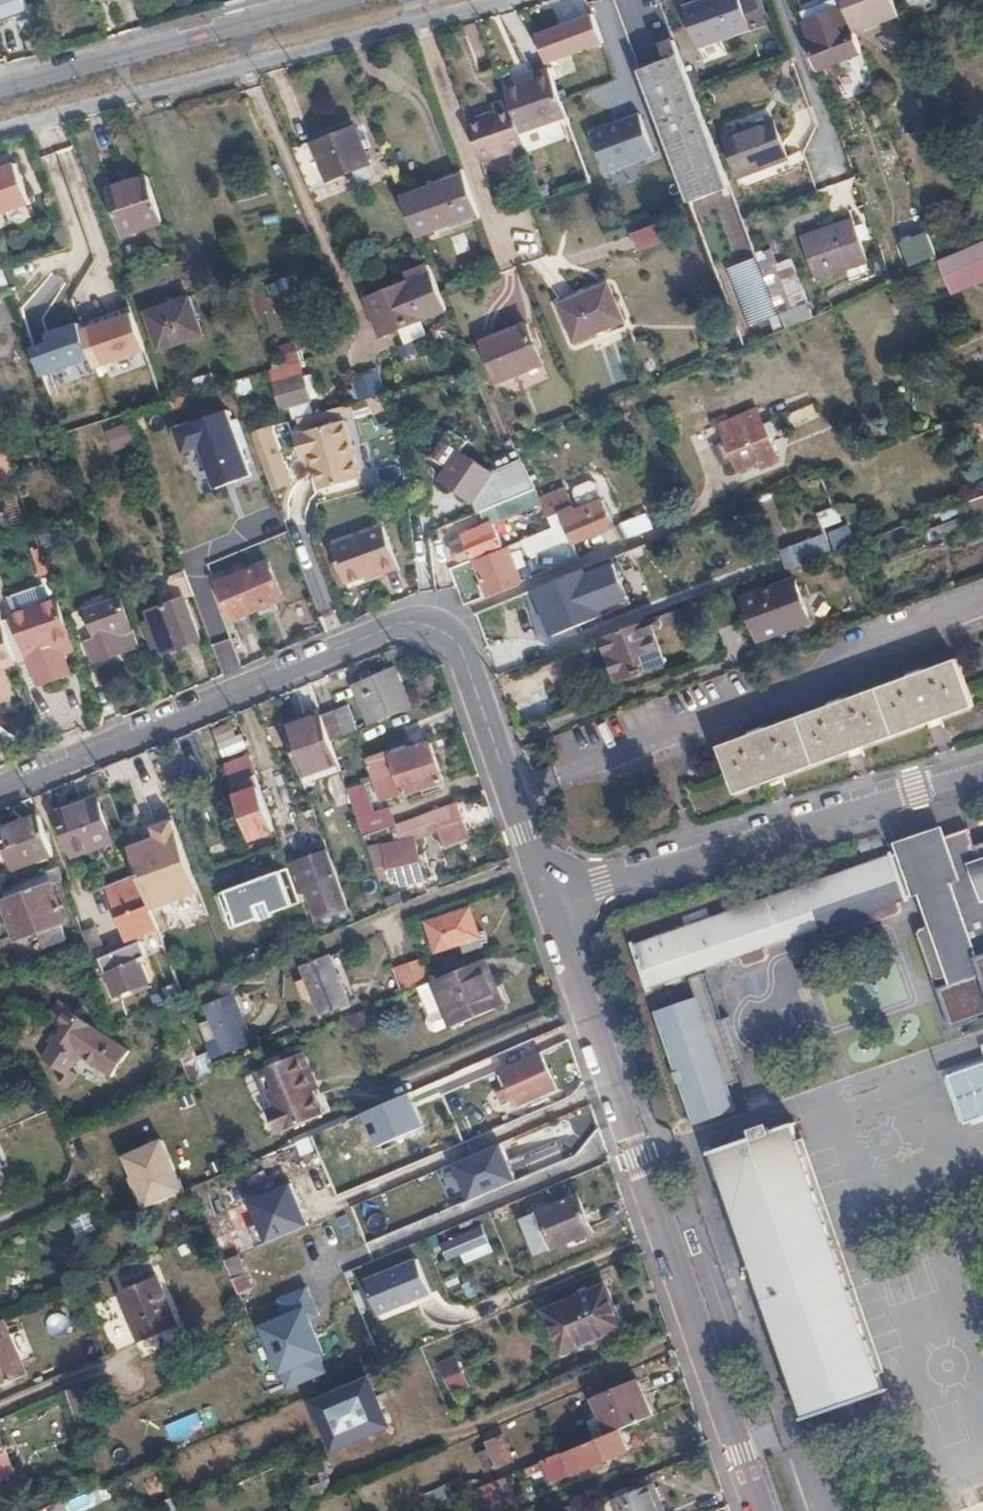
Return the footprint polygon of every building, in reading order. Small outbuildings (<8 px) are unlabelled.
[(23,0),(6,0),(7,2),(0,5),(0,21),(1,24),(12,20),(17,34),(33,29),(23,0)] [(756,0),(696,0),(686,3),(700,43),(720,35),(763,20),(756,0)] [(854,28),(899,12),(894,0),(844,0),(854,28)] [(813,40),(808,42),(817,67),(859,51),(842,6),(806,22),(813,40)] [(589,14),(533,33),(544,63),(600,43),(589,14)] [(700,43),(704,56),(725,48),(720,35),(700,43)] [(729,184),(693,90),(674,37),(659,43),(664,59),(639,67),(688,200),(729,184)] [(519,130),(568,113),(550,63),(502,79),(509,99),(511,105),(519,130)] [(640,97),(586,118),(608,175),(661,155),(640,97)] [(493,103),(495,110),(511,105),(509,99),(493,103)] [(495,110),(466,119),(480,161),(524,146),(519,130),(511,105),(495,110)] [(787,155),(773,115),(725,133),(740,172),(787,155)] [(370,161),(355,125),(294,148),(310,186),(370,161)] [(0,168),(0,213),(31,201),(16,162),(0,168)] [(161,218),(147,173),(105,186),(122,231),(161,218)] [(419,238),(482,214),(467,175),(404,200),(407,210),(419,238)] [(498,211),(511,207),(506,192),(493,196),(498,211)] [(867,260),(852,218),(801,237),(816,279),(867,260)] [(662,238),(656,222),(629,232),(635,248),(662,238)] [(931,258),(924,237),(897,248),(904,268),(931,258)] [(982,275),(982,243),(955,256),(966,283),(982,275)] [(781,326),(809,315),(793,275),(780,279),(769,249),(754,253),(781,326)] [(423,316),(407,279),(367,296),(382,333),(423,316)] [(624,316),(608,279),(560,300),(576,337),(624,316)] [(202,333),(191,296),(148,310),(160,348),(202,333)] [(88,329),(103,367),(144,352),(131,313),(88,329)] [(42,378),(92,360),(78,324),(43,335),(46,344),(32,348),(42,378)] [(547,366),(532,325),(487,343),(503,383),(547,366)] [(301,359),(270,368),(274,383),(304,373),(301,359)] [(375,370),(352,379),(360,398),(383,389),(375,370)] [(201,389),(215,385),(211,371),(197,375),(201,389)] [(310,396),(304,373),(274,383),(281,406),(310,396)] [(169,399),(172,410),(199,402),(195,391),(169,399)] [(819,411),(815,402),(789,412),(794,422),(819,411)] [(765,422),(758,406),(722,422),(741,467),(761,458),(764,464),(780,457),(770,435),(779,431),(773,418),(765,422)] [(228,410),(177,430),(186,453),(202,447),(219,488),(254,475),(228,410)] [(315,458),(325,489),(357,480),(337,422),(300,435),(308,460),(315,458)] [(113,452),(135,443),(127,423),(105,432),(113,452)] [(471,496),(478,510),(536,486),(521,457),(492,471),(462,453),(470,439),(453,428),(434,455),(451,467),(444,477),(471,496)] [(304,461),(308,460),(300,435),(296,436),(304,461)] [(6,448),(0,450),(0,471),(12,467),(6,448)] [(187,455),(196,491),(210,488),(201,451),(187,455)] [(561,508),(570,530),(574,540),(616,523),(598,481),(593,479),(573,488),(571,493),(575,503),(571,505),(561,508)] [(541,495),(550,513),(561,508),(571,505),(565,491),(563,487),(541,495)] [(957,515),(982,506),(982,497),(982,496),(979,497),(954,506),(957,515)] [(556,523),(524,536),(527,547),(570,530),(561,508),(550,513),(556,523)] [(621,521),(627,536),(652,526),(645,512),(621,521)] [(505,539),(498,524),(467,539),(465,534),(461,536),(462,541),(458,543),(455,548),(458,554),(464,555),(505,539)] [(344,584),(363,575),(378,568),(381,574),(398,566),(381,526),(328,547),(344,584)] [(823,537),(781,548),(786,566),(828,555),(823,537)] [(583,555),(597,590),(621,581),(608,546),(583,555)] [(29,551),(40,580),(51,576),(41,547),(29,551)] [(474,561),(487,593),(522,579),(517,567),(527,562),(521,547),(511,551),(509,547),(474,561)] [(284,593),(269,558),(218,579),(233,615),(284,593)] [(194,590),(185,566),(169,572),(177,596),(186,593),(194,590)] [(378,568),(363,575),(366,580),(381,574),(378,568)] [(584,568),(535,587),(553,633),(604,613),(584,568)] [(809,620),(792,578),(742,596),(758,640),(809,620)] [(201,635),(186,593),(177,596),(141,608),(157,650),(201,635)] [(15,610),(40,681),(72,670),(66,653),(77,649),(58,595),(15,610)] [(139,644),(127,609),(83,624),(95,660),(139,644)] [(27,690),(0,610),(0,699),(27,690)] [(649,619),(603,635),(619,679),(665,661),(649,619)] [(953,662),(717,746),(734,795),(972,710),(953,662)] [(370,722),(408,706),(392,668),(353,684),(370,722)] [(344,702),(319,710),(329,740),(355,729),(344,702)] [(319,710),(283,723),(300,771),(335,758),(329,740),(319,710)] [(392,754),(390,749),(367,758),(380,800),(442,779),(430,742),(392,754)] [(249,766),(225,772),(229,784),(240,781),(245,792),(235,796),(256,852),(278,844),(249,766)] [(113,841),(97,798),(57,813),(73,855),(113,841)] [(367,833),(362,836),(377,880),(398,873),(400,883),(422,879),(413,838),(437,829),(443,845),(468,836),(456,800),(395,823),(367,833)] [(367,833),(395,823),(389,808),(362,818),(367,833)] [(53,853),(39,815),(3,829),(17,867),(53,853)] [(139,874),(151,908),(200,890),(174,819),(152,827),(156,836),(128,846),(139,874)] [(631,945),(647,987),(689,972),(700,968),(817,925),(820,934),(826,935),(894,912),(897,907),(894,899),(920,888),(931,920),(918,924),(917,930),(931,971),(937,973),(945,970),(948,978),(976,968),(972,953),(982,949),(982,840),(970,845),(964,829),(826,877),(631,945)] [(334,870),(327,848),(294,860),(315,918),(345,907),(332,870),(334,870)] [(286,868),(219,892),(232,927),(259,917),(260,919),(273,915),(272,912),(299,902),(286,868)] [(107,886),(128,940),(142,934),(158,927),(151,908),(139,874),(107,886)] [(63,921),(49,884),(2,902),(16,938),(63,921)] [(482,946),(468,907),(438,917),(449,947),(461,943),(464,952),(482,946)] [(142,934),(128,940),(130,945),(140,941),(142,934)] [(146,956),(140,941),(130,945),(101,958),(117,996),(149,982),(140,959),(146,956)] [(301,966),(320,1013),(347,1002),(328,955),(301,966)] [(417,958),(406,962),(416,986),(427,981),(417,958)] [(488,977),(481,958),(446,973),(431,979),(451,1025),(491,1008),(479,980),(488,977)] [(416,986),(406,962),(389,970),(399,993),(416,986)] [(689,972),(697,995),(655,1010),(694,1121),(736,1106),(728,1082),(739,1078),(733,1060),(742,1056),(728,1014),(718,1018),(700,968),(689,972)] [(479,980),(491,1008),(500,1004),(488,977),(479,980)] [(941,992),(953,1027),(982,1017),(982,978),(941,992)] [(254,1041),(234,992),(207,1002),(228,1052),(254,1041)] [(46,1014),(56,1021),(67,1006),(69,1004),(59,997),(46,1014)] [(61,1025),(39,1054),(62,1071),(67,1066),(77,1052),(108,1074),(127,1050),(67,1006),(56,1021),(61,1025)] [(365,1011),(348,1015),(351,1030),(368,1026),(365,1011)] [(554,1087),(533,1036),(493,1054),(498,1063),(508,1085),(496,1090),(502,1102),(512,1097),(516,1104),(554,1087)] [(184,1061),(190,1081),(215,1074),(210,1054),(184,1061)] [(323,1113),(296,1054),(257,1071),(273,1106),(267,1109),(278,1134),(323,1113)] [(498,1063),(493,1054),(474,1063),(479,1072),(498,1063)] [(944,1073),(962,1124),(982,1117),(982,1060),(944,1073)] [(479,1072),(474,1063),(453,1072),(458,1081),(479,1072)] [(67,1066),(62,1071),(56,1080),(64,1085),(75,1071),(67,1066)] [(715,1147),(766,1297),(807,1415),(885,1389),(843,1270),(792,1119),(715,1147)] [(396,1156),(384,1127),(359,1138),(372,1167),(396,1156)] [(564,1151),(555,1132),(503,1155),(508,1165),(513,1164),(516,1172),(564,1151)] [(159,1139),(119,1156),(141,1207),(181,1191),(159,1139)] [(498,1145),(450,1165),(465,1201),(513,1181),(498,1145)] [(245,1199),(263,1242),(305,1225),(287,1182),(245,1199)] [(592,1229),(577,1195),(537,1212),(552,1246),(592,1229)] [(71,1222),(78,1237),(94,1230),(88,1215),(71,1222)] [(486,1243),(480,1228),(439,1245),(446,1261),(486,1243)] [(253,1289),(238,1255),(225,1261),(239,1295),(253,1289)] [(413,1259),(362,1280),(377,1317),(428,1295),(413,1259)] [(178,1324),(159,1278),(122,1294),(141,1340),(178,1324)] [(624,1324),(605,1283),(545,1309),(563,1351),(624,1324)] [(284,1389),(334,1369),(303,1289),(278,1299),(285,1316),(259,1326),(284,1389)] [(0,1322),(0,1387),(24,1377),(1,1322),(0,1322)] [(457,1355),(437,1363),(451,1395),(471,1387),(457,1355)] [(617,1427),(650,1413),(634,1378),(591,1397),(605,1433),(617,1427)] [(384,1426),(367,1387),(320,1407),(336,1447),(384,1426)] [(626,1446),(617,1427),(605,1433),(575,1445),(563,1451),(571,1469),(589,1462),(599,1457),(626,1446)] [(514,1459),(502,1433),(489,1439),(491,1444),(483,1447),(486,1453),(482,1455),(489,1470),(514,1459)] [(15,1471),(0,1436),(0,1477),(15,1471)] [(541,1460),(543,1466),(547,1478),(568,1469),(571,1469),(563,1451),(541,1460)] [(601,1463),(599,1457),(589,1462),(592,1466),(601,1463)] [(541,1460),(522,1468),(525,1474),(543,1466),(541,1460)] [(505,1475),(473,1489),(482,1510),(519,1510),(505,1475)] [(650,1480),(610,1497),(616,1510),(663,1510),(650,1480)]
